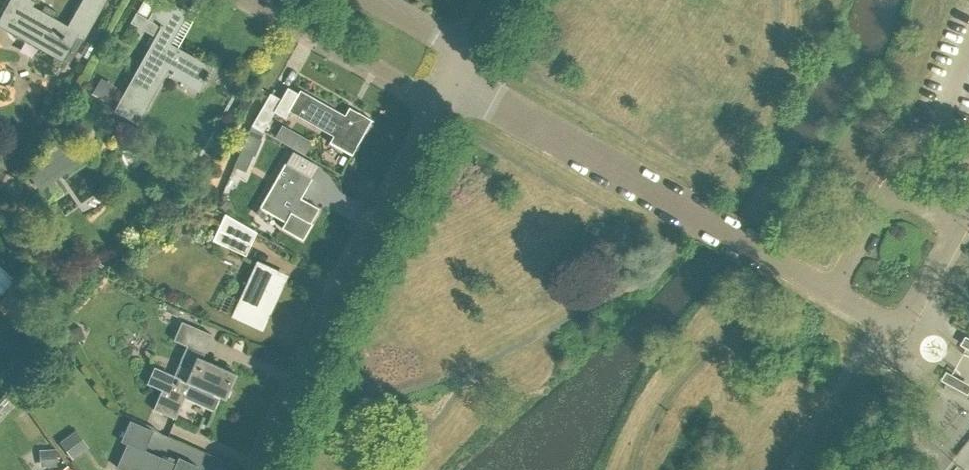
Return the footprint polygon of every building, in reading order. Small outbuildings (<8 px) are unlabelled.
[(105,0),(82,0),(67,27),(49,17),(52,13),(42,7),(40,11),(31,7),(34,2),(30,0),(8,0),(0,14),(0,27),(60,61),(74,36),(82,41),(105,0)] [(210,67),(168,44),(185,13),(163,0),(157,0),(146,20),(134,13),(128,23),(154,37),(112,111),(133,123),(160,75),(162,76),(166,69),(199,87),(210,67)] [(109,98),(114,82),(99,77),(94,94),(109,98)] [(278,100),(271,112),(282,118),(286,110),(332,136),(328,143),(329,143),(330,142),(350,153),(349,154),(350,155),(369,121),(370,122),(371,121),(355,112),(355,113),(352,118),(345,113),(347,108),(342,116),(297,91),(295,94),(285,88),(278,100)] [(261,107),(249,127),(260,133),(271,112),(278,100),(268,94),(261,107)] [(275,140),(308,149),(313,134),(279,124),(275,140)] [(236,163),(248,168),(259,139),(246,134),(236,163)] [(305,190),(311,179),(283,163),(258,208),(284,222),(280,228),(301,239),(318,209),(298,198),(295,204),(283,197),(292,182),(305,190)] [(15,176),(0,169),(0,189),(7,192),(15,176)] [(212,240),(245,255),(256,232),(224,214),(212,240)] [(261,328),(280,286),(271,281),(276,272),(257,263),(233,316),(261,328)] [(0,300),(0,309),(10,320),(32,299),(17,284),(0,300)] [(174,418),(183,397),(213,410),(218,396),(223,398),(235,372),(201,357),(211,334),(180,321),(172,340),(186,346),(179,361),(191,366),(184,381),(154,367),(146,384),(161,390),(153,409),(174,418)] [(197,466),(177,457),(174,464),(143,450),(152,430),(130,420),(120,441),(126,443),(116,466),(124,469),(128,469),(130,465),(141,469),(195,469),(197,466)] [(73,456),(89,444),(76,428),(60,440),(73,456)] [(39,467),(56,466),(55,449),(38,450),(39,467)]
